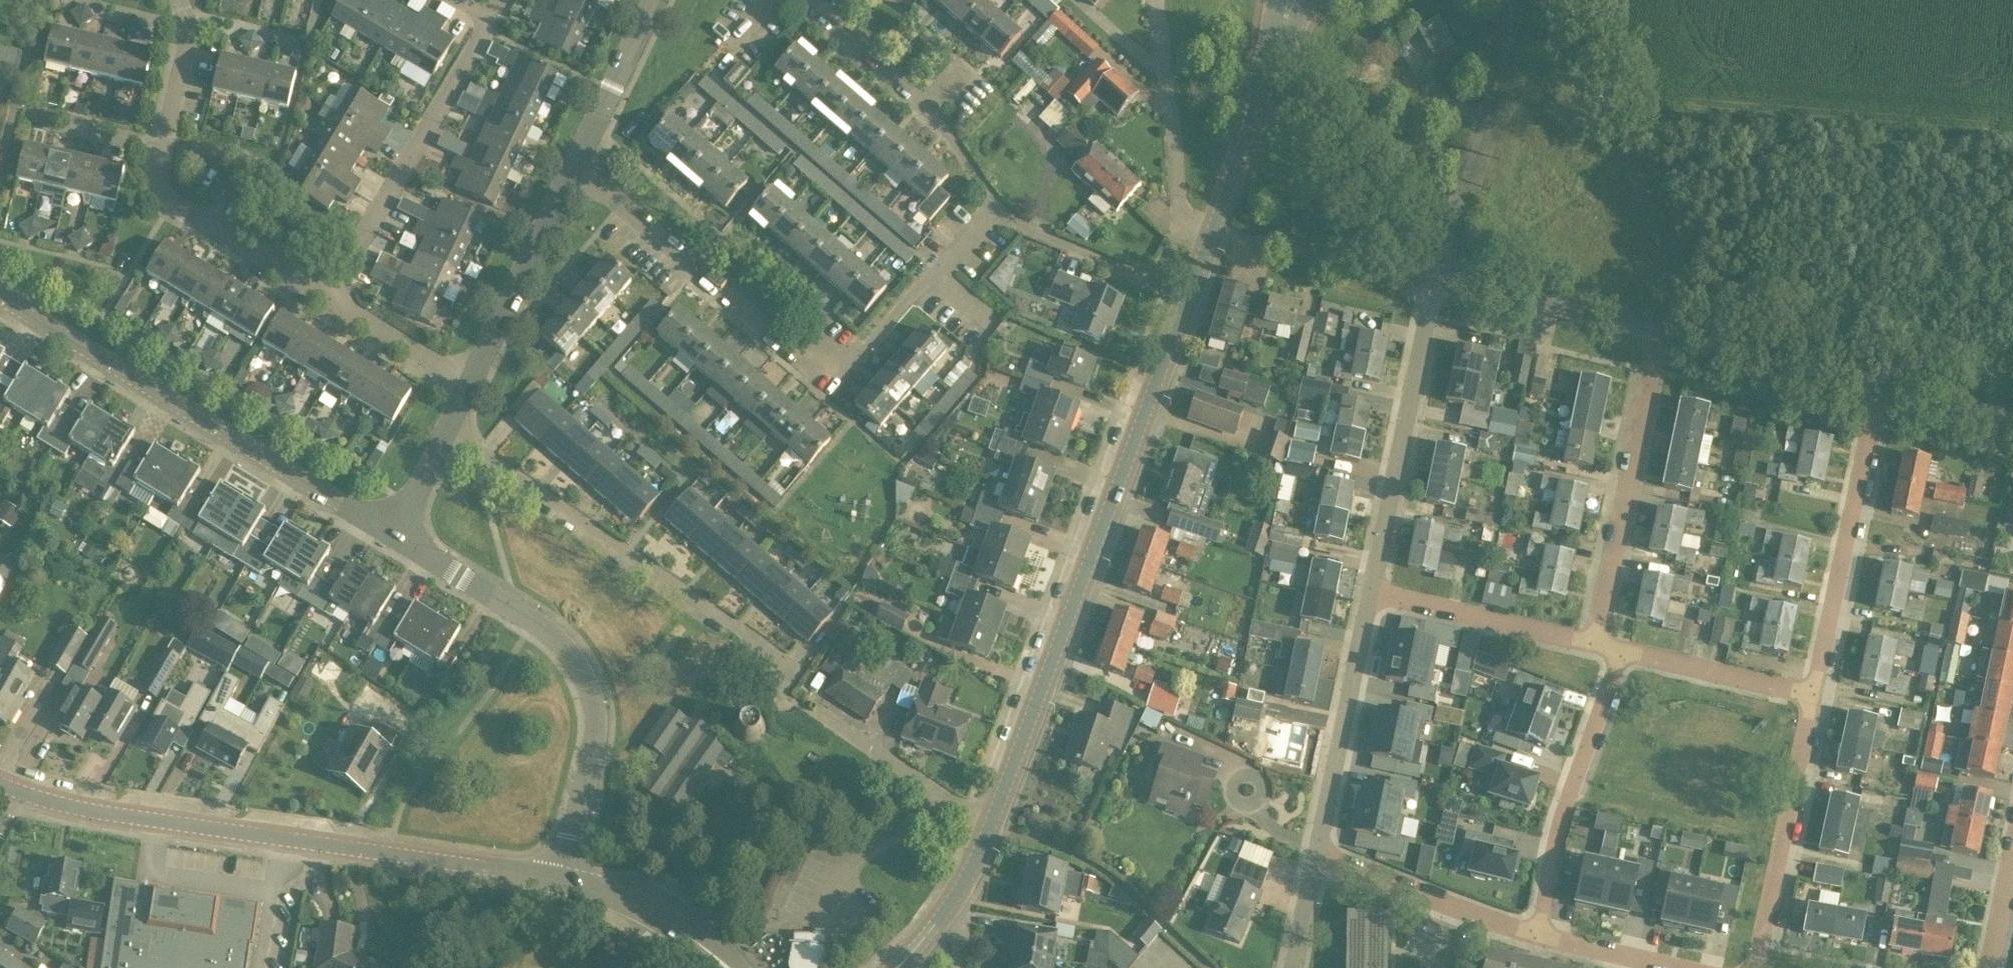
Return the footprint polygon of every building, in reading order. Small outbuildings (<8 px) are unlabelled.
[(379,0),(344,0),(331,22),(357,37),(379,0)] [(357,37),(381,52),(403,16),(390,8),(394,0),(379,0),(357,37)] [(575,0),(554,0),(551,6),(540,0),(534,12),(584,36),(596,10),(575,0)] [(596,10),(601,0),(575,0),(596,10)] [(942,11),(952,0),(929,0),(942,11)] [(942,11),(961,27),(981,4),(984,0),(952,0),(942,11)] [(961,27),(979,44),(1000,20),(982,5),(986,0),(984,0),(981,4),(961,27)] [(1047,21),(1057,10),(1047,0),(1023,0),(1047,21)] [(1093,8),(1100,0),(1084,0),(1093,8)] [(95,20),(86,4),(78,9),(87,24),(95,20)] [(78,9),(70,14),(80,29),(87,24),(78,9)] [(1059,11),(1057,10),(1047,21),(1046,23),(1088,60),(1098,49),(1058,12),(1059,11)] [(584,36),(534,12),(528,25),(540,30),(533,44),(571,63),(584,36)] [(417,24),(403,16),(381,52),(406,66),(435,19),(423,13),(417,24)] [(144,31),(135,16),(127,21),(137,36),(144,31)] [(1438,18),(1417,30),(1433,58),(1454,46),(1438,18)] [(435,19),(406,66),(432,82),(453,45),(440,38),(446,26),(435,19)] [(1000,20),(979,44),(999,60),(1019,37),(1000,20)] [(127,21),(119,26),(129,41),(137,36),(127,21)] [(263,46),(254,31),(246,36),(255,51),(263,46)] [(69,75),(77,40),(52,34),(44,69),(69,75)] [(255,51),(246,36),(238,40),(248,56),(255,51)] [(102,46),(77,40),(69,75),(94,81),(102,46)] [(303,43),(294,41),(291,57),(300,59),(303,43)] [(127,52),(102,46),(94,81),(119,87),(127,52)] [(15,73),(21,53),(0,48),(0,69),(15,73)] [(794,91),(815,66),(796,50),(775,75),(794,91)] [(152,58),(127,52),(119,87),(143,93),(152,58)] [(506,86),(544,104),(557,78),(507,54),(501,66),(513,72),(506,86)] [(237,103),(246,67),(221,61),(212,97),(237,103)] [(1112,76),(1097,62),(1067,95),(1088,114),(1098,102),(1115,118),(1135,96),(1113,76),(1112,76)] [(739,64),(723,83),(734,92),(750,74),(739,64)] [(1055,64),(1050,69),(1055,73),(1061,78),(1066,73),(1055,64)] [(815,66),(794,91),(812,107),(834,82),(815,66)] [(271,73),(246,67),(237,103),(262,109),(271,73)] [(296,79),(271,73),(262,109),(287,115),(296,79)] [(1050,78),(1040,89),(1056,102),(1070,86),(1061,78),(1055,73),(1050,78)] [(717,105),(725,96),(705,78),(697,87),(717,105)] [(834,82),(812,107),(831,123),(853,98),(834,82)] [(544,104),(506,86),(500,100),(488,94),(481,107),(531,131),(544,104)] [(337,119),(384,146),(391,134),(380,128),(388,114),(352,93),(337,119)] [(767,122),(775,112),(755,95),(747,104),(767,122)] [(725,96),(717,105),(736,121),(744,112),(725,96)] [(872,115),(853,98),(831,123),(850,139),(872,115)] [(1042,119),(1060,135),(1076,116),(1058,101),(1042,119)] [(531,131),(481,107),(476,119),(488,124),(481,139),(519,157),(531,131)] [(762,128),(744,112),(736,121),(755,137),(762,128)] [(794,129),(775,112),(767,122),(786,138),(794,129)] [(891,131),(872,115),(850,139),(869,156),(891,131)] [(337,119),(322,144),(358,165),(366,151),(377,158),(384,146),(337,119)] [(668,161),(690,136),(671,120),(649,145),(668,161)] [(1117,167),(1092,144),(1071,126),(1056,143),(1079,164),(1070,173),(1093,193),(1117,167)] [(762,128),(755,137),(778,157),(785,148),(762,128)] [(794,129),(786,138),(798,148),(806,139),(794,129)] [(891,131),(869,156),(888,172),(909,147),(891,131)] [(709,153),(690,136),(668,161),(687,178),(709,153)] [(519,157),(481,139),(474,153),(462,147),(456,159),(506,184),(519,157)] [(305,167),(354,196),(361,185),(350,179),(358,165),(322,144),(316,155),(313,154),(305,167)] [(805,154),(824,170),(831,162),(820,151),(813,145),(805,154)] [(909,147),(888,172),(907,188),(928,163),(909,147)] [(43,190),(51,156),(26,150),(18,184),(34,188),(35,195),(40,196),(41,190),(43,190)] [(728,169),(709,153),(687,178),(706,194),(728,169)] [(75,162),(51,156),(43,190),(58,194),(59,200),(64,201),(66,196),(67,196),(75,162)] [(813,183),(820,175),(801,157),(793,166),(813,183)] [(506,184),(456,159),(451,171),(463,177),(455,192),(493,210),(506,184)] [(831,162),(824,170),(842,187),(850,178),(843,172),(847,167),(842,163),(839,164),(833,160),(831,162)] [(100,168),(75,162),(67,196),(83,200),(84,206),(89,207),(91,202),(92,202),(100,168)] [(947,180),(928,163),(907,188),(924,203),(916,213),(928,224),(948,201),(937,191),(947,180)] [(292,195),(327,216),(336,201),(347,208),(354,196),(305,167),(292,189),(294,191),(292,195)] [(1093,193),(1095,195),(1088,203),(1104,218),(1111,210),(1115,213),(1139,187),(1117,167),(1093,193)] [(125,174),(100,168),(92,202),(107,206),(109,211),(113,213),(115,207),(117,208),(125,174)] [(728,169),(706,194),(725,210),(747,185),(728,169)] [(839,191),(820,175),(813,183),(832,200),(839,191)] [(850,178),(842,187),(861,203),(869,194),(850,178)] [(858,207),(839,191),(832,200),(850,216),(858,207)] [(769,233),(791,208),(772,192),(751,217),(769,233)] [(887,211),(869,194),(861,203),(880,219),(887,211)] [(418,225),(468,249),(480,222),(443,204),(436,218),(424,213),(418,225)] [(858,207),(850,216),(869,232),(876,223),(858,207)] [(791,208),(769,233),(788,249),(810,224),(791,208)] [(912,232),(887,211),(880,219),(905,241),(912,232)] [(1079,214),(1068,226),(1087,243),(1098,230),(1079,214)] [(43,233),(34,218),(26,222),(35,238),(43,233)] [(26,222),(18,227),(27,242),(35,238),(26,222)] [(876,223),(869,232),(888,248),(895,240),(876,223)] [(829,240),(810,224),(788,249),(807,266),(829,240)] [(468,249),(418,225),(412,237),(424,243),(417,257),(455,275),(468,249)] [(92,245),(83,230),(75,234),(84,249),(92,245)] [(75,234),(68,239),(77,254),(84,249),(75,234)] [(829,240),(807,266),(826,282),(848,257),(829,240)] [(914,256),(895,240),(888,248),(907,265),(914,256)] [(169,291),(187,261),(165,247),(147,277),(161,286),(160,294),(164,296),(168,290),(169,291)] [(399,266),(393,278),(442,302),(443,300),(453,305),(460,293),(449,288),(455,275),(417,257),(410,271),(399,266)] [(867,273),(848,257),(826,282),(845,298),(867,273)] [(187,261),(169,291),(182,299),(181,307),(186,309),(189,303),(190,304),(209,274),(187,261)] [(606,262),(589,281),(614,303),(631,284),(606,262)] [(886,289),(867,273),(845,298),(864,314),(886,289)] [(230,287),(209,274),(190,304),(203,312),(203,320),(207,322),(211,316),(212,317),(230,287)] [(442,302),(393,278),(387,289),(399,295),(392,310),(429,328),(442,302)] [(1113,321),(1120,303),(1089,290),(1089,291),(1058,278),(1050,299),(1080,311),(1071,332),(1097,343),(1107,319),(1113,321)] [(589,281),(573,299),(598,321),(614,303),(589,281)] [(1226,283),(1225,287),(1223,287),(1209,341),(1237,348),(1245,315),(1255,317),(1255,318),(1259,304),(1243,300),(1245,293),(1244,292),(1245,287),(1226,283)] [(230,287),(212,317),(225,325),(224,333),(229,335),(232,329),(234,330),(252,300),(230,287)] [(130,303),(122,298),(114,312),(122,316),(130,303)] [(573,299),(556,318),(581,340),(598,321),(573,299)] [(252,300),(234,330),(246,338),(246,346),(250,348),(254,342),(255,343),(274,313),(252,300)] [(635,321),(644,329),(661,308),(652,300),(635,321)] [(1276,334),(1278,327),(1291,331),(1297,307),(1270,300),(1268,306),(1259,304),(1255,318),(1255,317),(1252,328),(1276,334)] [(677,354),(699,329),(680,313),(658,338),(677,354)] [(1338,319),(1317,315),(1313,335),(1334,339),(1338,319)] [(284,361),(302,331),(281,317),(263,348),(276,356),(275,364),(280,366),(283,360),(284,361)] [(581,340),(556,318),(540,337),(565,359),(581,340)] [(635,321),(618,339),(628,347),(644,329),(635,321)] [(179,343),(175,325),(167,327),(171,345),(179,343)] [(171,345),(167,327),(158,329),(162,347),(171,345)] [(1387,341),(1360,335),(1361,331),(1344,327),(1341,341),(1358,344),(1355,356),(1383,362),(1387,341)] [(718,345),(699,329),(677,354),(696,370),(718,345)] [(324,344),(302,331),(284,361),(298,369),(297,377),(301,379),(305,373),(306,374),(324,344)] [(1303,365),(1310,336),(1291,331),(1290,337),(1293,338),(1287,361),(1303,365)] [(904,351),(929,373),(946,354),(921,332),(904,351)] [(628,347),(618,339),(602,358),(611,366),(628,347)] [(1526,389),(1533,344),(1519,342),(1516,357),(1514,357),(1509,386),(1526,389)] [(1056,352),(1049,371),(1029,363),(1024,379),(1050,388),(1053,378),(1085,389),(1093,365),(1074,358),(1078,348),(1064,343),(1060,353),(1056,352)] [(346,357),(324,344),(306,374),(320,382),(319,390),(323,392),(327,386),(328,387),(346,357)] [(718,345),(696,370),(715,386),(736,362),(718,345)] [(1457,347),(1451,375),(1493,384),(1499,356),(1457,347)] [(199,364),(202,358),(206,373),(218,351),(204,355),(192,348),(187,357),(199,364)] [(218,351),(206,373),(223,369),(218,351)] [(904,351),(888,371),(913,392),(929,373),(904,351)] [(1355,356),(1353,368),(1336,365),(1333,379),(1350,382),(1351,378),(1378,384),(1383,362),(1355,356)] [(368,370),(346,357),(328,387),(341,395),(340,403),(345,405),(348,399),(349,400),(368,370)] [(611,366),(602,358),(587,376),(596,384),(611,366)] [(642,395),(650,386),(642,378),(647,373),(640,367),(635,373),(629,367),(628,368),(620,362),(614,370),(621,376),(621,377),(642,395)] [(725,412),(734,403),(755,378),(736,362),(715,386),(706,396),(725,412)] [(959,364),(947,378),(942,384),(951,391),(960,399),(977,379),(959,364)] [(2,425),(11,411),(24,419),(48,380),(24,365),(8,392),(0,387),(0,424),(2,425)] [(1222,373),(1202,368),(1198,383),(1218,388),(1218,390),(1244,397),(1250,374),(1233,369),(1232,374),(1223,371),(1222,373)] [(241,390),(249,375),(241,370),(232,385),(241,390)] [(368,370),(349,400),(363,408),(362,416),(366,418),(370,412),(371,413),(389,383),(368,370)] [(888,371),(872,390),(897,411),(913,392),(888,371)] [(1493,384),(1451,375),(1445,403),(1472,408),(1471,414),(1486,418),(1493,384)] [(755,378),(734,403),(752,419),(774,394),(755,378)] [(1540,379),(1530,378),(1529,387),(1538,389),(1540,379)] [(1597,402),(1601,383),(1576,378),(1572,397),(1597,402)] [(1050,388),(1024,379),(1018,395),(1037,402),(1032,418),(1031,420),(1068,433),(1077,409),(1046,398),(1050,388)] [(48,380),(24,419),(43,430),(36,442),(50,451),(65,427),(54,421),(71,394),(48,380)] [(1300,395),(1327,401),(1329,387),(1303,381),(1300,395)] [(411,396),(389,383),(371,413),(384,421),(383,429),(388,431),(391,425),(393,426),(411,396)] [(669,402),(650,386),(642,395),(660,411),(669,402)] [(1538,389),(1529,387),(1527,397),(1536,398),(1538,389)] [(897,411),(872,390),(855,409),(880,430),(897,411)] [(951,391),(934,410),(943,418),(960,399),(951,391)] [(1725,399),(1699,393),(1689,444),(1715,449),(1725,399)] [(793,410),(774,394),(752,419),(771,435),(793,410)] [(1243,411),(1198,394),(1189,420),(1234,436),(1243,411)] [(539,443),(563,415),(540,395),(515,423),(539,443)] [(292,396),(283,398),(287,415),(296,412),(292,396)] [(1282,464),(1289,440),(1287,439),(1297,401),(1283,397),(1273,434),(1266,432),(1259,457),(1282,464)] [(1593,420),(1597,402),(1572,397),(1568,415),(1593,420)] [(283,398),(274,400),(278,417),(287,415),(283,398)] [(1751,404),(1725,399),(1715,449),(1741,455),(1751,404)] [(1336,429),(1364,435),(1369,406),(1342,401),(1336,429)] [(669,402),(660,411),(679,427),(688,418),(669,402)] [(65,427),(50,451),(64,459),(70,448),(89,460),(90,460),(114,419),(91,405),(74,433),(65,427)] [(1519,412),(1494,407),(1489,433),(1513,438),(1519,412)] [(771,435),(790,451),(812,427),(793,410),(771,435)] [(934,410),(918,429),(927,437),(943,418),(934,410)] [(587,436),(563,415),(539,443),(563,464),(587,436)] [(992,442),(991,443),(1025,456),(1029,446),(1060,458),(1068,433),(1031,420),(1032,418),(1023,415),(1019,429),(1016,428),(1014,435),(1005,431),(1004,433),(996,430),(992,442)] [(1590,439),(1593,420),(1568,415),(1565,433),(1590,439)] [(688,418),(679,427),(698,444),(707,434),(688,418)] [(90,460),(89,460),(80,474),(106,490),(101,499),(108,503),(109,502),(130,466),(119,460),(136,433),(114,419),(90,460)] [(335,422),(326,424),(329,441),(338,439),(335,422)] [(1321,428),(1296,423),(1293,440),(1317,445),(1321,428)] [(326,424),(317,426),(321,443),(329,441),(326,424)] [(1828,461),(1833,435),(1783,425),(1778,451),(1828,461)] [(830,443),(812,427),(790,451),(809,468),(830,443)] [(927,437),(918,429),(902,447),(911,455),(927,437)] [(1364,435),(1336,429),(1330,458),(1358,464),(1364,435)] [(1586,457),(1590,439),(1565,433),(1561,452),(1586,457)] [(725,450),(707,434),(698,444),(717,460),(725,450)] [(587,436),(563,464),(587,484),(611,456),(587,436)] [(1463,463),(1467,444),(1442,439),(1438,458),(1463,463)] [(380,442),(367,465),(375,470),(388,447),(380,442)] [(1316,448),(1291,442),(1287,459),(1313,465),(1316,448)] [(1007,487),(1006,487),(1044,501),(1053,477),(1022,465),(1025,456),(991,443),(988,451),(996,454),(993,462),(1001,465),(995,482),(1007,487)] [(139,472),(130,466),(109,502),(115,505),(121,494),(129,499),(136,488),(154,499),(179,459),(156,445),(139,472)] [(744,467),(725,450),(717,460),(736,476),(744,467)] [(1204,502),(1208,490),(1217,464),(1178,450),(1161,501),(1169,504),(1166,511),(1171,513),(1166,528),(1199,539),(1206,541),(1217,545),(1224,526),(1195,516),(1194,519),(1187,516),(1193,498),(1204,502)] [(1823,487),(1828,461),(1778,451),(1772,478),(1823,487)] [(611,456),(587,484),(610,505),(635,477),(611,456)] [(1902,456),(1896,485),(1923,491),(1929,462),(1902,456)] [(1460,481),(1463,463),(1438,458),(1434,476),(1460,481)] [(179,459),(154,499),(172,510),(165,521),(168,522),(161,533),(166,536),(164,539),(170,543),(172,539),(173,539),(179,529),(180,530),(195,506),(184,499),(200,472),(179,459)] [(1755,461),(1745,460),(1743,469),(1753,471),(1755,461)] [(1509,462),(1500,461),(1498,470),(1508,472),(1509,462)] [(1316,468),(1287,462),(1284,476),(1314,482),(1316,468)] [(763,483),(744,467),(736,476),(755,492),(763,483)] [(1508,472),(1498,470),(1496,480),(1506,481),(1508,472)] [(1698,509),(1703,483),(1653,473),(1648,500),(1698,509)] [(1456,499),(1460,481),(1434,476),(1431,494),(1456,499)] [(658,497),(635,477),(610,505),(634,525),(658,497)] [(1965,497),(1978,500),(1983,480),(1970,477),(1965,497)] [(1818,514),(1823,487),(1772,478),(1767,504),(1818,514)] [(1569,533),(1581,488),(1551,480),(1539,525),(1569,533)] [(1319,511),(1347,516),(1353,488),(1325,482),(1319,511)] [(781,498),(763,483),(755,492),(773,508),(781,498)] [(180,530),(176,536),(180,539),(184,532),(194,538),(213,549),(244,499),(221,485),(204,512),(195,506),(180,530)] [(1923,491),(1896,485),(1890,513),(1917,519),(1923,491)] [(981,496),(975,513),(1001,523),(1004,514),(1035,525),(1044,501),(1006,487),(1001,503),(981,496)] [(688,541),(713,513),(689,493),(665,521),(688,541)] [(2010,496),(2003,527),(2012,529),(2012,531),(2012,532),(2012,497),(2010,496)] [(266,512),(244,499),(213,549),(231,560),(240,566),(234,576),(239,579),(259,545),(249,539),(266,512)] [(1693,536),(1698,509),(1648,500),(1643,526),(1693,536)] [(13,526),(21,509),(3,501),(0,508),(0,521),(13,526)] [(1500,508),(1490,506),(1489,515),(1498,517),(1500,508)] [(975,513),(965,509),(960,523),(970,526),(969,529),(989,536),(982,555),(1019,569),(1028,544),(997,533),(1001,523),(975,513)] [(1347,516),(1319,511),(1313,539),(1341,545),(1347,516)] [(1451,535),(1455,516),(1430,511),(1426,530),(1451,535)] [(736,534),(713,513),(688,541),(712,562),(736,534)] [(1498,517),(1489,515),(1487,525),(1497,526),(1498,517)] [(1970,524),(1933,517),(1930,533),(1949,537),(1946,551),(1977,557),(1980,542),(1967,539),(1970,524)] [(260,545),(245,569),(249,571),(259,577),(262,573),(263,574),(273,571),(273,570),(274,571),(285,577),(309,538),(286,524),(280,534),(270,551),(260,545)] [(1688,562),(1693,536),(1643,526),(1637,552),(1688,562)] [(1269,542),(1271,542),(1299,547),(1301,533),(1272,527),(1269,542)] [(1447,553),(1451,535),(1426,530),(1422,548),(1447,553)] [(1132,560),(1159,569),(1169,541),(1142,532),(1132,560)] [(760,554),(736,534),(712,562),(736,583),(760,554)] [(1771,537),(1766,583),(1796,586),(1801,540),(1771,537)] [(279,586),(278,588),(297,599),(311,608),(325,585),(314,578),(325,559),(330,551),(309,538),(285,577),(279,586)] [(1206,541),(1199,539),(1196,548),(1180,543),(1175,557),(1198,565),(1206,541)] [(1530,543),(1520,541),(1519,550),(1528,552),(1530,543)] [(1268,560),(1268,561),(1271,561),(1270,568),(1269,570),(1269,574),(1293,578),(1294,572),(1295,566),(1299,547),(1271,542),(1268,560)] [(1444,572),(1447,553),(1422,548),(1419,567),(1444,572)] [(982,555),(969,550),(962,568),(941,561),(936,576),(950,581),(976,591),(980,581),(1011,592),(1019,569),(982,555)] [(1491,552),(1482,550),(1480,560),(1490,561),(1491,552)] [(760,554),(736,583),(759,603),(784,575),(760,554)] [(1526,559),(1500,554),(1489,604),(1516,610),(1526,559)] [(17,568),(0,557),(0,596),(17,568)] [(1552,565),(1526,559),(1516,610),(1542,615),(1552,565)] [(1159,569),(1132,560),(1122,588),(1150,598),(1159,569)] [(1490,561),(1480,560),(1479,569),(1488,571),(1490,561)] [(325,585),(311,608),(325,616),(331,621),(338,610),(349,616),(373,577),(351,564),(346,572),(335,591),(325,585)] [(1306,592),(1334,598),(1340,569),(1312,564),(1306,592)] [(1579,570),(1552,565),(1542,615),(1568,620),(1579,570)] [(1911,567),(1910,572),(1883,566),(1879,588),(1906,593),(1909,580),(1926,584),(1929,570),(1911,567)] [(784,575),(759,603),(783,624),(807,596),(784,575)] [(1963,575),(1953,615),(1967,618),(1966,618),(1972,592),(1982,595),(1983,593),(2002,598),(2005,585),(1963,575)] [(1666,591),(1684,593),(1686,578),(1667,576),(1666,591)] [(373,577),(349,616),(368,628),(362,637),(374,645),(376,646),(389,624),(379,618),(388,603),(396,591),(373,577)] [(976,591),(950,581),(944,596),(964,604),(958,620),(957,622),(995,636),(1001,639),(1002,635),(1001,635),(1007,618),(1002,616),(1004,611),(973,600),(976,591)] [(1932,595),(1949,598),(1951,584),(1934,581),(1932,595)] [(1182,594),(1164,588),(1160,602),(1177,607),(1182,594)] [(1906,593),(1879,588),(1874,609),(1901,615),(1900,618),(1918,622),(1921,608),(1904,605),(1906,593)] [(1334,598),(1306,592),(1300,621),(1328,627),(1334,598)] [(1686,600),(1660,594),(1649,645),(1676,650),(1686,600)] [(1999,616),(1990,614),(1988,623),(2012,628),(2012,596),(2004,594),(1999,616)] [(807,596),(783,624),(807,644),(831,616),(807,596)] [(1712,605),(1686,600),(1676,650),(1702,656),(1712,605)] [(389,624),(376,646),(390,654),(396,644),(415,656),(437,619),(439,617),(416,603),(408,615),(399,630),(389,624)] [(910,618),(883,604),(874,621),(901,635),(910,618)] [(1739,610),(1712,605),(1702,656),(1728,661),(1739,610)] [(240,637),(249,616),(232,609),(223,630),(240,637)] [(1765,616),(1739,610),(1728,661),(1754,666),(1765,616)] [(1105,639),(1132,648),(1141,620),(1115,611),(1105,639)] [(1967,618),(1953,615),(1948,637),(1962,640),(1967,618)] [(939,625),(941,628),(936,641),(949,645),(948,646),(986,660),(995,636),(957,622),(958,620),(945,616),(944,618),(941,619),(939,625)] [(74,665),(90,674),(117,627),(102,618),(74,665)] [(437,619),(415,656),(433,667),(426,678),(441,687),(455,663),(444,656),(460,630),(448,623),(447,625),(437,619)] [(1170,629),(1152,623),(1147,636),(1165,642),(1170,629)] [(1323,651),(1295,645),(1298,632),(1251,623),(1248,637),(1281,644),(1278,660),(1291,663),(1289,673),(1317,678),(1323,651)] [(1385,658),(1435,669),(1439,647),(1456,651),(1460,631),(1424,623),(1421,640),(1392,634),(1391,641),(1389,640),(1385,658)] [(2012,660),(2012,628),(1988,623),(1986,632),(1982,653),(1991,655),(2012,660)] [(1943,628),(1931,626),(1929,637),(1941,639),(1943,628)] [(69,627),(47,664),(66,675),(88,638),(69,627)] [(19,669),(11,665),(25,643),(7,632),(0,643),(0,701),(19,669)] [(228,671),(231,665),(239,650),(213,636),(201,657),(228,671)] [(368,655),(370,652),(371,649),(373,646),(374,645),(362,637),(358,645),(356,647),(368,655)] [(881,662),(843,637),(820,669),(833,679),(823,694),(866,723),(891,686),(901,693),(913,676),(885,657),(881,662)] [(1132,648),(1105,639),(1095,667),(1122,676),(1132,648)] [(1928,639),(1926,650),(1938,652),(1940,641),(1928,639)] [(142,692),(156,700),(185,647),(174,640),(168,651),(166,650),(142,692)] [(1867,640),(1863,662),(1891,668),(1893,655),(1910,658),(1913,645),(1895,641),(1894,646),(1867,640)] [(1940,675),(1953,678),(1960,647),(1946,644),(1940,675)] [(281,656),(266,647),(259,658),(274,668),(281,656)] [(239,650),(231,665),(243,672),(252,656),(240,649),(239,650)] [(1975,683),(1998,688),(2012,691),(2012,685),(2012,660),(1991,655),(1982,653),(1977,674),(1975,683)] [(1431,689),(1435,669),(1385,658),(1381,676),(1384,676),(1383,682),(1409,688),(1407,699),(1434,704),(1436,691),(1431,689)] [(296,679),(303,667),(295,662),(288,674),(296,679)] [(1891,668),(1863,662),(1858,683),(1885,689),(1884,693),(1902,696),(1904,683),(1888,679),(1891,668)] [(1155,673),(1137,667),(1133,680),(1151,686),(1155,673)] [(0,701),(0,724),(5,727),(8,723),(12,725),(20,711),(18,706),(34,678),(19,669),(0,701)] [(1289,673),(1287,683),(1277,681),(1274,698),(1284,700),(1312,706),(1317,678),(1289,673)] [(216,762),(239,720),(223,712),(240,682),(226,675),(199,723),(209,728),(196,751),(216,762)] [(294,680),(285,675),(279,685),(287,690),(294,680)] [(1514,711),(1558,726),(1562,714),(1559,713),(1563,704),(1538,694),(1542,684),(1517,675),(1512,689),(1521,693),(1514,711)] [(1953,678),(1940,675),(1938,683),(1952,686),(1953,678)] [(1933,679),(1920,677),(1917,694),(1930,696),(1933,679)] [(300,679),(288,700),(302,708),(313,686),(300,679)] [(1998,688),(1975,683),(1973,692),(1983,694),(1978,715),(1992,718),(2006,720),(2012,691),(1998,688)] [(1181,693),(1154,684),(1145,709),(1173,718),(1181,693)] [(153,719),(155,721),(141,745),(164,757),(181,726),(190,731),(210,694),(194,686),(180,712),(162,702),(153,719)] [(921,686),(908,721),(961,740),(969,720),(943,710),(948,696),(921,686)] [(100,689),(94,700),(75,688),(54,724),(82,741),(88,731),(87,730),(103,705),(102,704),(108,694),(100,689)] [(1249,692),(1246,703),(1262,706),(1264,695),(1249,692)] [(136,711),(108,694),(102,704),(103,705),(87,730),(88,731),(115,747),(136,711)] [(253,729),(239,720),(216,762),(235,773),(248,749),(257,755),(284,707),(270,699),(253,729)] [(1258,725),(1262,708),(1237,703),(1233,720),(1258,725)] [(1096,722),(1079,717),(1065,760),(1099,771),(1110,739),(1121,743),(1131,714),(1101,705),(1096,722)] [(1373,717),(1370,733),(1418,743),(1423,721),(1430,723),(1433,710),(1407,705),(1405,716),(1377,710),(1376,717),(1373,717)] [(668,709),(644,744),(636,754),(655,768),(640,788),(679,815),(716,762),(724,768),(728,763),(729,764),(735,756),(706,734),(712,725),(693,712),(687,721),(668,709)] [(1551,743),(1558,726),(1514,711),(1510,710),(1503,731),(1497,728),(1491,743),(1517,753),(1521,742),(1545,751),(1548,742),(1551,743)] [(1925,716),(1900,710),(1896,728),(1921,733),(1925,716)] [(1462,714),(1449,711),(1446,725),(1459,728),(1462,714)] [(1847,714),(1840,743),(1869,749),(1875,720),(1847,714)] [(1978,715),(1974,736),(1964,734),(1962,742),(1999,750),(2006,720),(1992,718),(1978,715)] [(747,718),(744,719),(742,721),(740,723),(739,726),(739,729),(740,733),(742,736),(745,738),(749,739),(753,738),(757,736),(759,733),(759,730),(759,727),(758,723),(757,721),(754,719),(751,718),(747,718)] [(961,740),(908,721),(901,741),(916,747),(915,749),(925,753),(926,750),(954,761),(961,740)] [(1307,728),(1273,721),(1265,760),(1298,767),(1307,728)] [(336,760),(328,774),(346,785),(364,796),(389,753),(398,738),(380,727),(371,742),(356,734),(341,725),(332,739),(344,746),(336,760)] [(1929,725),(1927,734),(1941,737),(1943,728),(1929,725)] [(1418,745),(1418,743),(1370,733),(1366,751),(1368,751),(1367,758),(1396,765),(1393,775),(1418,781),(1421,767),(1411,765),(1415,745),(1418,745)] [(1941,737),(1927,734),(1920,771),(1940,776),(1943,763),(1933,761),(1938,738),(1941,739),(1941,737)] [(1960,742),(1954,772),(1993,780),(1999,750),(1962,742),(1960,742)] [(1460,770),(1467,747),(1456,743),(1449,766),(1460,770)] [(1834,772),(1863,778),(1869,749),(1840,743),(1834,772)] [(1167,806),(1165,810),(1182,816),(1187,802),(1204,808),(1214,778),(1188,769),(1192,757),(1161,746),(1154,765),(1163,768),(1150,805),(1155,807),(1156,802),(1167,806)] [(1448,766),(1451,752),(1439,749),(1436,763),(1448,766)] [(1536,793),(1539,781),(1507,769),(1511,759),(1488,750),(1481,767),(1501,775),(1495,790),(1532,804),(1533,800),(1535,800),(1537,795),(1536,793)] [(1933,791),(1936,779),(1916,775),(1911,803),(1912,803),(1908,820),(1923,823),(1929,791),(1933,791)] [(1357,794),(1354,809),(1403,819),(1404,818),(1401,817),(1404,798),(1413,800),(1417,785),(1390,779),(1388,790),(1361,785),(1359,795),(1357,794)] [(1962,791),(1957,813),(1947,811),(1946,819),(1982,827),(1989,797),(1962,791)] [(1823,824),(1852,831),(1858,802),(1829,795),(1823,824)] [(1399,840),(1403,819),(1354,809),(1351,824),(1353,825),(1351,834),(1379,840),(1376,853),(1401,859),(1405,841),(1399,840)] [(1440,812),(1435,842),(1452,845),(1457,815),(1440,812)] [(1621,821),(1597,816),(1594,830),(1617,836),(1621,821)] [(1982,827),(1946,819),(1944,828),(1954,830),(1949,852),(1976,857),(1982,827)] [(1852,831),(1823,824),(1817,853),(1845,860),(1852,831)] [(1927,863),(1930,863),(1932,852),(1933,848),(1913,844),(1915,830),(1903,828),(1898,856),(1919,861),(1927,862),(1927,863)] [(1512,887),(1515,874),(1517,874),(1520,858),(1519,858),(1519,856),(1488,849),(1491,838),(1466,832),(1460,858),(1470,860),(1466,876),(1512,887)] [(1235,838),(1230,850),(1242,854),(1247,842),(1235,838)] [(1722,844),(1720,854),(1744,859),(1746,848),(1722,844)] [(1428,877),(1434,848),(1418,845),(1413,874),(1428,877)] [(1611,865),(1612,866),(1614,855),(1601,852),(1598,863),(1585,860),(1575,905),(1576,905),(1575,909),(1592,912),(1592,909),(1601,910),(1611,865)] [(1888,906),(1892,886),(1890,885),(1895,861),(1874,858),(1866,901),(1888,906)] [(1911,879),(1914,861),(1897,858),(1894,876),(1911,879)] [(1028,861),(1023,881),(1082,893),(1084,879),(1067,876),(1068,869),(1028,861)] [(1228,882),(1227,882),(1216,877),(1206,901),(1210,903),(1205,916),(1212,918),(1206,932),(1238,945),(1258,894),(1257,894),(1266,873),(1237,861),(1228,882)] [(1636,871),(1612,866),(1611,865),(1601,910),(1609,912),(1608,916),(1625,920),(1626,916),(1627,916),(1633,889),(1646,892),(1652,865),(1638,862),(1636,871)] [(1843,871),(1803,862),(1802,867),(1815,870),(1812,883),(1839,889),(1843,871)] [(68,930),(100,935),(105,908),(75,903),(81,866),(67,863),(66,867),(52,864),(50,878),(47,877),(44,895),(47,896),(44,913),(58,915),(60,906),(72,908),(68,930)] [(1930,863),(1927,863),(1924,875),(1932,877),(1935,864),(1930,863)] [(1936,865),(1918,956),(1949,961),(1954,935),(1931,930),(1932,921),(1942,923),(1951,867),(1936,865)] [(1683,929),(1693,884),(1672,879),(1673,873),(1660,870),(1654,895),(1666,897),(1660,924),(1663,924),(1662,927),(1676,930),(1677,927),(1683,929)] [(1058,920),(1062,898),(1080,902),(1082,893),(1023,881),(1017,911),(1058,920)] [(256,908),(157,893),(157,890),(115,883),(102,967),(247,967),(256,908)] [(1721,890),(1693,884),(1683,929),(1689,930),(1688,933),(1702,936),(1702,933),(1712,935),(1717,913),(1733,917),(1739,890),(1721,886),(1721,890)] [(1830,940),(1835,911),(1806,906),(1801,935),(1830,940)] [(8,930),(34,944),(46,923),(19,909),(8,930)] [(1865,917),(1835,911),(1830,940),(1859,946),(1865,917)] [(1895,912),(1893,923),(1892,923),(1887,950),(1918,956),(1925,919),(1916,918),(1917,916),(1895,912)] [(1388,917),(1382,917),(1382,915),(1346,915),(1346,916),(1350,916),(1350,927),(1346,926),(1345,943),(1350,943),(1349,954),(1345,954),(1345,967),(1387,967),(1388,917)] [(1136,936),(1151,948),(1165,930),(1150,918),(1136,936)] [(350,956),(354,930),(324,926),(318,967),(380,967),(350,956)] [(1012,939),(1009,955),(1053,962),(1056,948),(1051,947),(1053,934),(1018,929),(1016,940),(1012,939)] [(1086,967),(1107,967),(1107,958),(1112,963),(1118,967),(1124,967),(1135,955),(1125,948),(1108,933),(1108,934),(1107,953),(1098,952),(1089,950),(1086,967)] [(793,935),(790,966),(790,967),(815,967),(825,967),(824,945),(814,945),(814,935),(793,935)] [(0,949),(0,967),(26,967),(0,949)] [(1483,967),(1551,967),(1487,953),(1483,967)] [(1009,955),(1007,967),(1053,967),(1053,962),(1009,955)]
